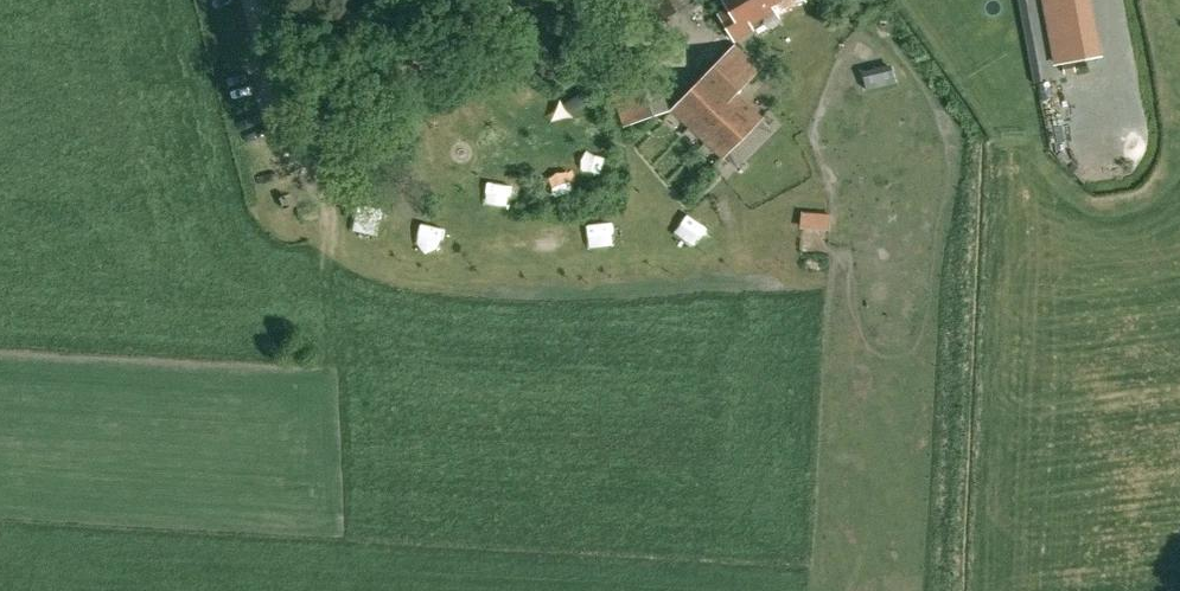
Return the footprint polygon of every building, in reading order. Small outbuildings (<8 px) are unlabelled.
[(729,7),(719,13),(735,39),(753,28),(750,22),(775,7),(780,15),(804,0),(724,0),(729,7)] [(1054,65),(1102,56),(1092,0),(1042,0),(1054,65)] [(530,52),(547,41),(540,29),(523,39),(530,52)] [(673,109),(723,158),(761,119),(735,95),(760,70),(735,45),(673,109)] [(587,75),(579,63),(562,74),(570,86),(587,75)] [(892,65),(863,71),(867,90),(896,83),(892,65)] [(656,89),(649,89),(650,96),(637,97),(639,114),(659,112),(656,89)] [(372,238),(382,214),(354,202),(344,226),(372,238)] [(404,224),(404,247),(429,247),(429,224),(404,224)]
